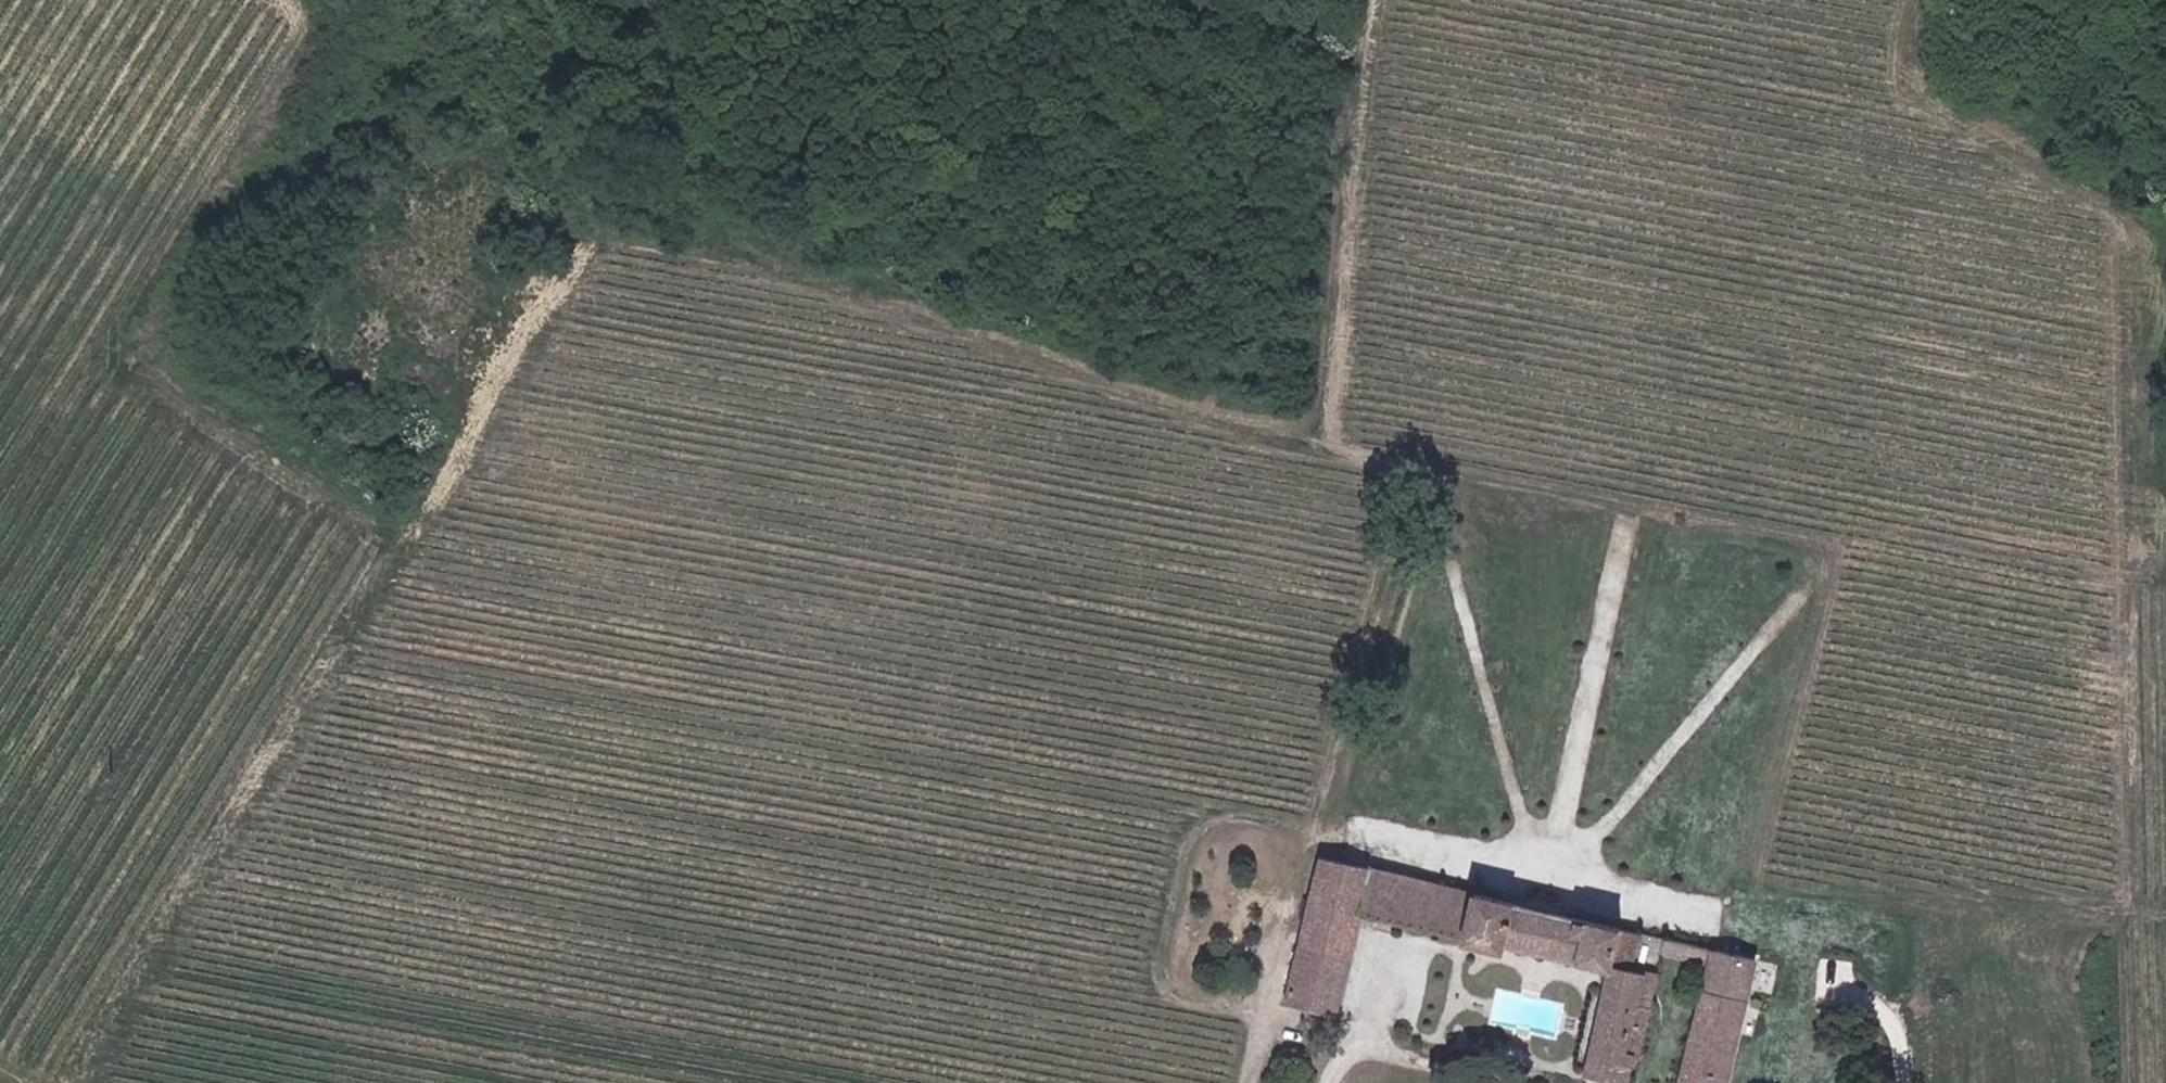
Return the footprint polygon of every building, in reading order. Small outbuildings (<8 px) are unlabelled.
[(1395,868),(1330,853),(1292,1003),(1348,1016),(1371,914),(1477,940),(1476,944),(1513,954),(1515,949),(1618,974),(1593,1075),(1626,1082),(1634,1082),(1641,1053),(1649,1055),(1660,1004),(1644,1001),(1651,971),(1638,967),(1646,930),(1395,868)] [(1658,945),(1718,959),(1721,948),(1660,933),(1658,945)] [(1692,1069),(1737,1080),(1756,997),(1765,959),(1721,948),(1718,959),(1692,1069)] [(1669,973),(1651,971),(1644,1001),(1660,1004),(1663,1005),(1669,973)] [(1737,1080),(1692,1069),(1688,1082),(1737,1082),(1737,1080)]
